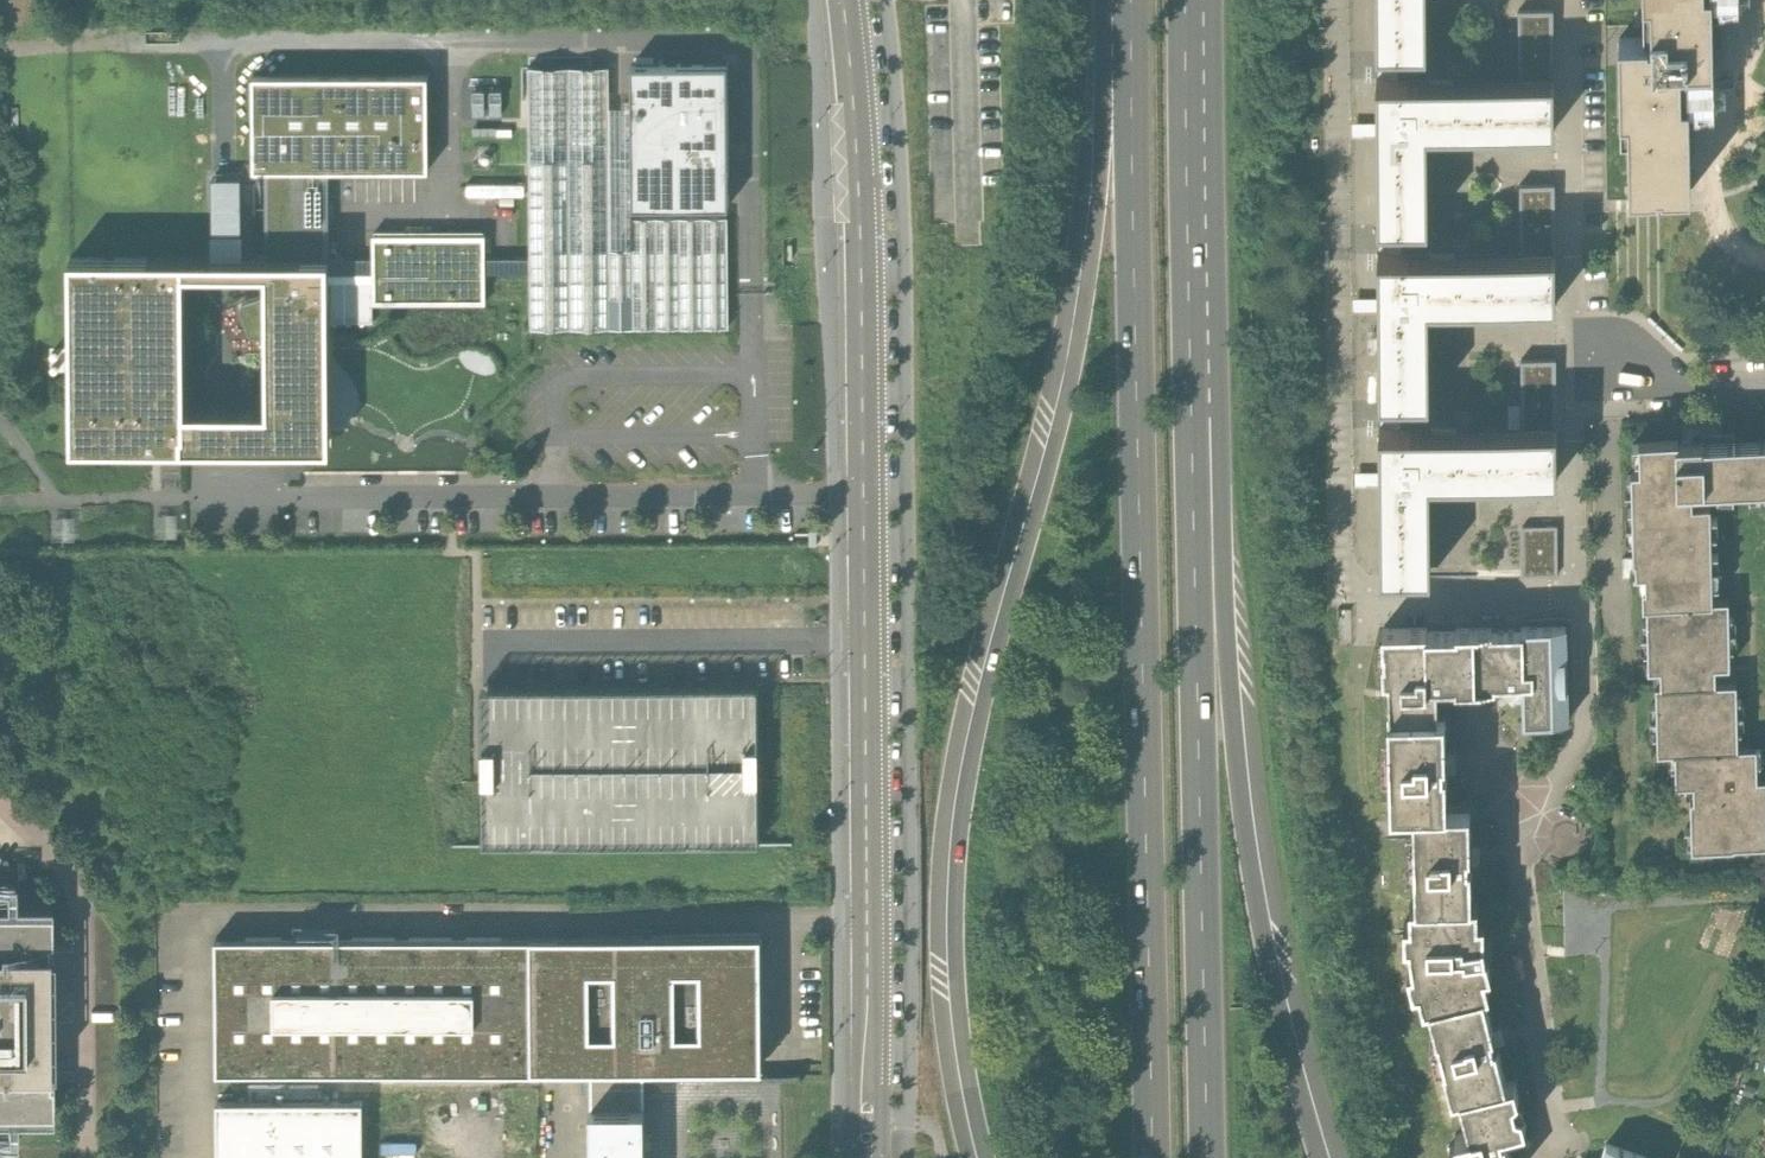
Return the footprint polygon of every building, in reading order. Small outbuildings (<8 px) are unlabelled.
[(1376,54),(1426,54),(1426,0),(1375,0),(1376,54)] [(1651,40),(1647,40),(1647,37),(1619,38),(1620,114),(1628,114),(1630,192),(1657,191),(1657,188),(1659,188),(1661,188),(1661,191),(1689,191),(1688,99),(1681,99),(1680,64),(1684,64),(1684,67),(1712,66),(1712,48),(1723,48),(1723,34),(1722,22),(1712,22),(1712,0),(1650,0),(1651,40)] [(1553,11),(1518,11),(1518,81),(1553,81),(1553,11)] [(727,65),(632,65),(632,106),(632,207),(727,207),(727,65)] [(528,259),(529,273),(529,328),(570,328),(609,328),(633,327),(656,327),(680,327),(703,327),(728,327),(728,292),(727,264),(727,257),(727,218),(703,218),(679,218),(655,218),(632,219),(632,250),(610,250),(609,107),(609,66),(568,66),(527,67),(528,259)] [(373,324),(372,304),(486,303),(485,273),(529,273),(528,259),(485,259),(484,234),(372,235),(372,274),(329,274),(329,262),(327,181),(327,171),(428,170),(428,149),(427,116),(427,115),(427,109),(427,93),(426,77),(251,79),(252,170),(252,172),(266,172),(267,263),(241,263),(210,263),(204,263),(183,264),(69,265),(70,352),(70,377),(71,452),(145,451),(181,451),(195,451),(234,450),(304,450),(330,449),(330,436),(329,325),(373,324)] [(1440,81),(1376,82),(1377,227),(1428,227),(1427,132),(1441,132),(1554,131),(1553,81),(1518,81),(1440,81)] [(1554,184),(1519,184),(1520,253),(1554,253),(1554,184)] [(1441,254),(1378,255),(1379,400),(1429,400),(1428,305),(1442,305),(1556,304),(1554,253),(1520,253),(1441,254)] [(1443,427),(1379,427),(1380,573),(1431,573),(1430,478),(1444,478),(1556,476),(1556,357),(1520,356),(1521,427),(1443,427)] [(1706,491),(1764,487),(1764,437),(1745,437),(1704,439),(1706,491)] [(1643,441),(1646,504),(1647,553),(1648,574),(1662,573),(1664,607),(1725,605),(1722,502),(1706,503),(1706,491),(1704,439),(1643,441)] [(1557,522),(1522,522),(1522,572),(1557,571),(1557,522)] [(1746,689),(1728,690),(1728,677),(1744,677),(1741,605),(1725,605),(1664,607),(1666,692),(1668,757),(1684,757),(1748,755),(1746,689)] [(1521,623),(1521,625),(1492,626),(1492,623),(1473,624),(1474,682),(1495,681),(1495,678),(1506,678),(1506,684),(1502,688),(1508,692),(1513,697),(1516,694),(1522,694),(1523,717),(1568,716),(1567,696),(1565,696),(1565,687),(1567,687),(1566,651),(1564,651),(1564,641),(1566,641),(1565,621),(1521,623)] [(1389,699),(1389,711),(1437,710),(1437,692),(1437,686),(1436,680),(1455,679),(1455,682),(1474,682),(1473,624),(1456,624),(1456,627),(1427,628),(1427,625),(1382,626),(1382,645),(1384,645),(1384,655),(1382,655),(1383,675),(1388,675),(1389,693),(1389,699)] [(481,847),(759,845),(758,688),(515,690),(479,690),(481,771),(481,847)] [(1445,710),(1437,710),(1389,711),(1387,711),(1388,745),(1389,745),(1390,774),(1389,774),(1390,809),(1413,808),(1447,804),(1446,769),(1454,768),(1454,757),(1454,748),(1445,748),(1445,710)] [(1699,791),(1699,799),(1701,852),(1764,850),(1764,762),(1764,754),(1748,755),(1684,757),(1685,792),(1699,791)] [(1414,868),(1415,901),(1472,899),(1470,852),(1470,804),(1447,804),(1413,808),(1413,840),(1414,840),(1415,868),(1414,868)] [(1477,899),(1472,899),(1415,901),(1409,900),(1410,918),(1404,919),(1403,941),(1408,941),(1412,966),(1408,967),(1413,989),(1419,987),(1423,1005),(1428,1003),(1484,990),(1489,988),(1485,971),(1491,969),(1486,954),(1492,953),(1490,941),(1489,932),(1484,933),(1484,917),(1477,917),(1477,899)] [(49,942),(49,911),(0,911),(0,1114),(11,1114),(50,1114),(50,1083),(46,1083),(46,1074),(45,952),(45,942),(49,942)] [(643,1110),(643,1072),(674,1071),(680,1071),(680,1078),(687,1078),(694,1078),(694,1072),(697,1072),(725,1071),(761,1071),(760,935),(672,936),(615,937),(216,941),(215,1075),(589,1072),(589,1110),(590,1157),(644,1157),(643,1110)] [(1484,990),(1428,1003),(1436,1035),(1437,1035),(1444,1062),(1443,1062),(1451,1096),(1459,1094),(1506,1080),(1495,1036),(1484,990)] [(1506,1080),(1459,1094),(1468,1130),(1454,1133),(1457,1143),(1448,1145),(1451,1157),(1510,1157),(1507,1143),(1510,1142),(1514,1144),(1517,1139),(1522,1132),(1517,1130),(1516,1127),(1526,1124),(1522,1109),(1516,1107),(1514,1098),(1518,1093),(1514,1078),(1506,1080)] [(215,1105),(216,1157),(362,1157),(361,1103),(215,1105)] [(1606,1142),(1600,1157),(1650,1157),(1606,1142)]
